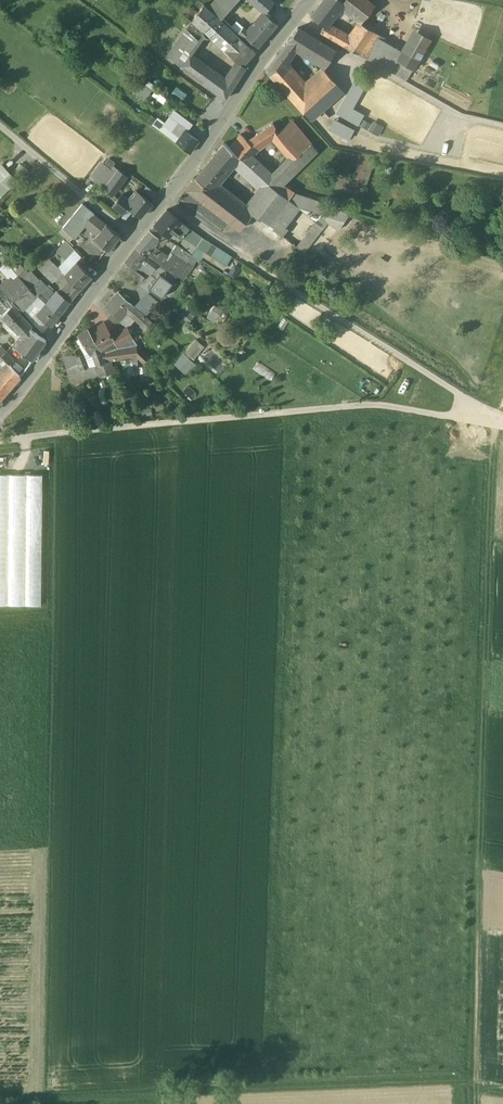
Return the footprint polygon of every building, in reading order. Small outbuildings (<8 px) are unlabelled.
[(209,7),(221,18),(228,11),(237,0),(215,0),(209,7)] [(271,0),(250,0),(265,13),(274,3),(271,0)] [(342,0),(322,0),(317,7),(331,18),(336,12),(341,5),(344,1),(343,1),(342,0)] [(368,0),(344,0),(343,1),(344,1),(341,5),(346,9),(362,21),(374,5),(368,0)] [(238,35),(205,5),(168,55),(181,65),(226,98),(241,74),(234,66),(226,78),(204,62),(218,43),(224,48),(238,35)] [(341,5),(336,12),(341,16),(346,9),(341,5)] [(331,18),(317,7),(311,14),(325,26),(326,24),(331,18)] [(244,26),(228,11),(221,18),(245,38),(246,36),(248,33),(243,28),(244,26)] [(277,23),(265,13),(259,20),(271,31),(277,23)] [(248,33),(246,36),(258,46),(271,31),(259,20),(248,33)] [(350,38),(344,45),(360,54),(373,35),(375,32),(360,23),(350,38)] [(350,38),(326,24),(325,26),(321,31),(344,45),(350,38)] [(319,41),(298,28),(283,47),(292,53),(296,47),(310,56),(319,41)] [(402,52),(398,60),(413,69),(431,38),(415,29),(402,52)] [(255,51),(238,35),(224,48),(237,61),(242,65),(255,51)] [(402,52),(373,35),(360,54),(391,71),(397,60),(398,60),(402,52)] [(336,50),(319,41),(310,56),(321,62),(328,63),(336,50)] [(292,53),(283,47),(278,54),(286,63),(292,53)] [(286,63),(278,54),(265,70),(303,113),(316,102),(335,84),(336,83),(324,69),(306,85),(286,63)] [(398,60),(397,60),(391,71),(406,81),(413,69),(398,60)] [(242,65),(237,61),(234,66),(241,74),(245,68),(242,65)] [(335,112),(357,123),(362,113),(351,108),(367,75),(356,69),(335,112)] [(179,83),(171,92),(176,96),(183,86),(179,83)] [(335,84),(316,102),(322,109),(341,91),(335,84)] [(146,85),(138,95),(144,100),(152,90),(146,85)] [(211,98),(201,90),(197,94),(199,96),(207,102),(211,98)] [(164,102),(167,97),(154,91),(151,96),(164,102)] [(185,96),(180,103),(187,108),(192,101),(185,96)] [(222,105),(211,98),(207,102),(204,107),(207,109),(205,112),(208,113),(203,119),(210,123),(222,105)] [(192,124),(176,112),(165,126),(161,131),(166,135),(170,129),(175,123),(177,124),(178,122),(188,129),(192,124)] [(350,137),(354,130),(333,118),(329,125),(350,137)] [(377,135),(383,126),(372,120),(370,123),(361,118),(358,125),(377,135)] [(165,126),(157,119),(156,120),(153,124),(161,131),(165,126)] [(274,124),(256,133),(263,141),(272,136),(290,157),(274,172),(277,175),(284,182),(317,150),(292,120),(281,129),(281,130),(278,133),(274,125),(274,124)] [(170,129),(166,135),(178,143),(182,138),(170,129)] [(199,140),(186,131),(182,138),(178,143),(177,144),(190,153),(199,140)] [(256,133),(248,141),(256,147),(263,141),(256,133)] [(248,141),(241,134),(230,147),(230,148),(239,156),(245,161),(246,161),(248,158),(257,148),(256,147),(248,141)] [(224,143),(206,165),(221,178),(235,162),(239,156),(230,148),(230,147),(224,143)] [(353,180),(349,192),(362,197),(376,156),(363,153),(353,180)] [(245,161),(239,156),(235,162),(236,163),(235,164),(242,170),(248,163),(246,161),(245,161)] [(275,177),(257,160),(255,162),(254,162),(248,158),(246,161),(248,163),(270,184),(275,178),(275,177)] [(274,217),(288,198),(269,184),(270,184),(248,163),(242,170),(257,184),(255,185),(260,190),(247,207),(216,183),(201,171),(195,178),(187,188),(240,230),(253,213),(283,236),(288,228),(285,226),(274,217)] [(11,175),(9,177),(15,183),(16,184),(28,170),(20,164),(11,175)] [(15,183),(9,177),(11,175),(2,165),(0,167),(0,197),(15,183)] [(221,178),(206,165),(201,171),(216,183),(221,178)] [(107,175),(99,184),(113,194),(126,175),(114,166),(107,175)] [(101,171),(94,180),(99,184),(107,175),(101,171)] [(284,182),(277,175),(275,177),(275,178),(282,184),(284,182)] [(341,175),(336,188),(349,192),(353,180),(341,175)] [(293,192),(282,184),(275,178),(270,184),(269,184),(288,198),(293,192)] [(131,202),(122,194),(113,206),(123,214),(125,211),(126,211),(129,209),(129,208),(140,217),(152,203),(137,191),(136,192),(138,194),(131,202)] [(351,211),(293,192),(288,198),(274,217),(285,226),(300,206),(322,214),(316,222),(323,228),(328,222),(338,230),(351,211)] [(74,197),(62,213),(69,220),(82,204),(74,197)] [(94,213),(83,203),(82,204),(69,220),(63,227),(73,237),(94,214),(94,213)] [(189,228),(167,210),(155,225),(168,236),(173,231),(180,238),(182,236),(189,228)] [(62,213),(56,220),(63,227),(69,220),(62,213)] [(94,214),(88,220),(94,225),(99,218),(94,214)] [(99,218),(94,225),(101,231),(106,224),(99,218)] [(316,222),(297,246),(304,252),(323,228),(316,222)] [(101,231),(96,237),(109,248),(120,235),(106,224),(101,231)] [(168,236),(155,225),(150,230),(158,236),(158,240),(161,245),(168,236)] [(203,238),(189,228),(182,236),(198,246),(203,238)] [(158,236),(150,230),(136,247),(137,248),(137,247),(144,252),(152,257),(156,251),(161,245),(158,240),(158,236)] [(192,254),(192,255),(200,260),(205,251),(210,243),(203,238),(198,246),(192,254)] [(66,242),(57,251),(66,259),(69,255),(74,250),(66,242)] [(232,256),(210,243),(205,251),(227,265),(232,256)] [(177,244),(171,252),(186,263),(187,262),(192,255),(192,254),(177,244)] [(165,268),(136,248),(122,267),(140,281),(144,276),(140,273),(146,265),(159,275),(160,275),(165,268)] [(167,258),(156,251),(152,257),(158,261),(165,267),(183,279),(187,272),(168,258),(167,258)] [(186,263),(171,252),(168,258),(187,272),(192,266),(187,262),(186,263)] [(66,259),(58,267),(64,273),(65,274),(77,262),(69,255),(66,259)] [(92,275),(77,261),(77,262),(65,274),(80,289),(92,275)] [(19,276),(16,273),(7,263),(2,267),(13,281),(19,276)] [(58,267),(54,263),(48,269),(57,279),(64,273),(58,267)] [(21,265),(15,270),(22,278),(28,273),(21,265)] [(165,268),(160,275),(159,275),(158,277),(160,279),(152,289),(158,294),(170,277),(172,274),(165,268)] [(36,294),(29,287),(29,286),(19,276),(13,281),(2,291),(21,311),(33,299),(37,295),(36,294)] [(48,287),(40,279),(31,288),(36,294),(48,304),(54,297),(46,289),(48,287)] [(80,290),(73,283),(69,288),(76,295),(80,290)] [(62,294),(58,292),(54,297),(48,304),(60,314),(76,295),(69,288),(64,294),(63,294),(62,294)] [(144,316),(119,293),(106,307),(113,313),(121,320),(121,319),(128,311),(139,321),(144,316)] [(48,304),(36,294),(37,295),(33,299),(36,302),(42,307),(40,310),(42,312),(48,304)] [(60,314),(48,304),(42,312),(39,316),(51,326),(60,314)] [(32,327),(12,306),(1,315),(22,337),(29,329),(30,330),(32,327)] [(222,310),(215,306),(210,313),(217,318),(222,310)] [(121,320),(113,313),(108,318),(117,326),(122,320),(121,319),(121,320)] [(148,319),(144,316),(139,321),(143,325),(148,319)] [(105,323),(90,331),(99,347),(100,347),(103,345),(113,339),(111,336),(107,328),(105,323)] [(127,328),(120,331),(125,340),(132,337),(127,328)] [(30,330),(29,329),(22,337),(16,347),(19,350),(32,360),(46,340),(30,330)] [(90,331),(90,330),(89,329),(78,335),(82,341),(79,343),(81,347),(84,345),(89,354),(92,352),(96,365),(105,362),(99,347),(90,331)] [(120,331),(111,336),(113,339),(117,345),(125,340),(120,331)] [(195,360),(205,347),(195,338),(184,351),(195,360)] [(122,350),(106,352),(103,345),(100,347),(102,353),(102,352),(105,360),(125,358),(125,350),(122,351),(122,350)] [(140,348),(125,350),(125,358),(138,357),(141,356),(140,348)] [(12,361),(5,353),(1,357),(9,365),(12,361)] [(84,355),(77,358),(81,370),(88,368),(84,355)] [(195,364),(185,355),(178,362),(188,371),(195,364)] [(0,356),(0,362),(6,368),(9,365),(1,357),(0,356)] [(105,362),(96,365),(100,375),(100,376),(113,372),(109,361),(105,362)] [(256,361),(253,369),(271,378),(275,370),(256,361)] [(9,365),(6,368),(0,374),(0,379),(10,388),(20,377),(9,365)] [(88,368),(81,370),(85,381),(97,376),(93,366),(88,368)] [(10,388),(0,379),(0,400),(10,388)] [(0,474),(0,605),(41,605),(42,475),(0,474)]
